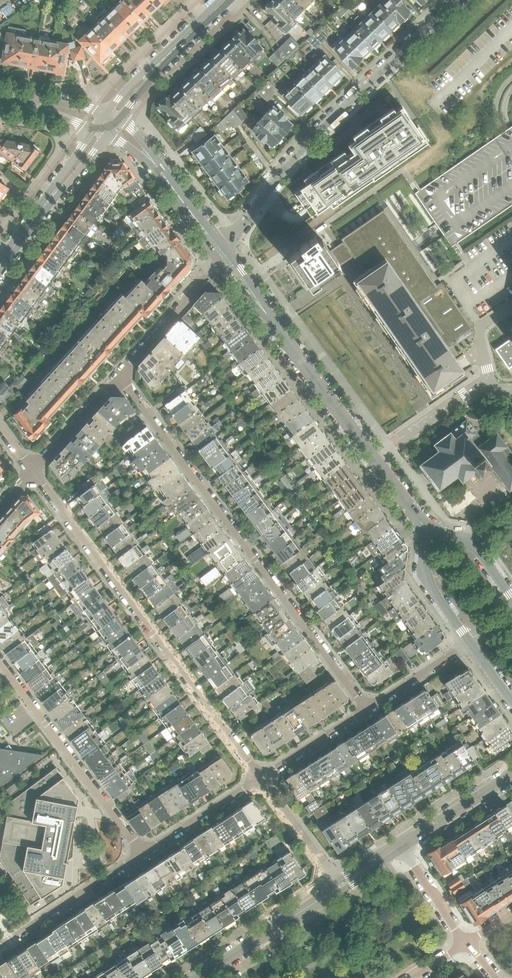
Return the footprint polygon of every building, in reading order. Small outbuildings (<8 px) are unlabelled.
[(143,20),(136,12),(136,10),(126,0),(124,0),(121,3),(121,4),(116,9),(134,28),(135,28),(137,28),(140,25),(140,23),(143,20)] [(156,8),(149,0),(126,0),(136,10),(136,12),(143,20),(150,13),(152,13),(156,10),(156,8)] [(286,10),(287,8),(283,5),(281,6),(276,0),(274,0),(271,3),(268,1),(268,2),(265,4),(264,4),(266,8),(265,9),(266,10),(265,11),(267,13),(268,13),(277,22),(276,23),(278,25),(277,26),(281,31),(282,31),(285,33),(297,22),(294,18),(286,10)] [(296,1),(296,0),(276,0),(281,6),(283,5),(287,8),(286,10),(294,18),(304,9),(296,1)] [(296,1),(304,9),(313,0),(296,0),(296,1)] [(407,6),(402,0),(401,0),(401,1),(400,0),(387,0),(383,4),(390,11),(393,12),(395,13),(394,17),(399,22),(400,22),(401,20),(403,21),(406,17),(406,16),(410,12),(405,7),(407,6)] [(399,22),(394,17),(395,13),(393,12),(390,11),(383,4),(373,13),(380,20),(383,20),(385,23),(385,25),(390,30),(391,30),(392,30),(396,26),(396,25),(399,22)] [(134,28),(116,9),(110,14),(105,8),(100,12),(117,29),(119,30),(126,37),(129,34),(131,34),(134,31),(134,29),(134,28)] [(118,44),(126,37),(119,30),(117,29),(100,12),(93,19),(99,25),(94,30),(112,49),(113,49),(115,49),(118,46),(118,44)] [(390,30),(385,25),(385,23),(383,20),(380,20),(373,13),(364,22),(371,30),(374,30),(376,32),(376,34),(381,39),(383,39),(387,35),(386,34),(390,30)] [(376,34),(376,32),(374,30),(371,30),(364,22),(359,16),(354,21),(359,26),(355,31),(362,38),(364,38),(366,40),(366,43),(371,48),(372,48),(373,48),(377,44),(377,43),(381,39),(376,34)] [(371,48),(366,43),(366,40),(364,38),(362,38),(355,31),(349,25),(344,29),(346,31),(341,36),(345,40),(353,47),(355,47),(357,49),(357,52),(362,57),(363,56),(364,57),(368,53),(367,52),(371,48)] [(315,33),(311,28),(306,32),(310,36),(313,34),(315,33)] [(318,29),(315,33),(313,34),(322,44),(327,39),(318,29)] [(112,50),(112,49),(94,30),(89,35),(88,35),(81,41),(75,43),(79,48),(83,50),(86,46),(88,48),(88,50),(90,52),(91,52),(100,61),(106,55),(109,55),(112,52),(112,50)] [(263,47),(258,42),(259,41),(249,31),(247,33),(243,30),(238,34),(234,33),(231,36),(232,40),(232,41),(238,48),(240,46),(242,46),(244,48),(244,51),(251,59),(263,47)] [(25,37),(17,36),(17,35),(8,33),(7,38),(3,37),(0,33),(0,39),(1,40),(6,41),(6,43),(5,44),(4,48),(5,49),(3,61),(12,63),(13,65),(17,66),(19,64),(20,64),(25,37)] [(46,69),(51,42),(43,41),(44,40),(40,39),(41,35),(39,34),(38,39),(33,67),(38,68),(39,70),(44,70),(46,69)] [(313,34),(310,36),(307,40),(315,50),(322,44),(313,34)] [(28,66),(33,67),(38,39),(33,38),(33,39),(25,37),(20,64),(21,66),(26,67),(28,66)] [(362,57),(357,52),(357,49),(355,47),(353,47),(345,40),(335,49),(346,61),(346,63),(349,66),(350,66),(352,67),(354,66),(355,66),(359,62),(359,61),(362,57)] [(251,59),(244,51),(244,48),(242,46),(240,46),(238,48),(232,41),(228,44),(224,42),(224,43),(221,46),(222,50),(228,57),(230,56),(232,56),(234,58),(234,61),(241,68),(251,59)] [(58,44),(51,42),(46,69),(48,71),(52,72),(54,71),(63,72),(65,60),(67,59),(67,56),(66,55),(66,52),(71,53),(71,50),(67,49),(68,44),(59,43),(58,44)] [(294,52),(285,43),(281,47),(289,56),(294,52)] [(289,56),(281,47),(275,53),(283,62),(289,56)] [(241,68),(234,61),(234,58),(232,56),(230,56),(228,57),(222,50),(218,54),(214,52),(214,53),(211,55),(212,59),(211,60),(218,67),(220,65),(222,65),(224,67),(224,70),(231,78),(241,68)] [(342,75),(337,70),(339,69),(335,64),(332,64),(325,57),(313,68),(320,75),(323,75),(325,77),(324,79),(330,85),(332,84),(333,84),(337,81),(336,79),(342,75)] [(231,78),(224,70),(224,67),(222,65),(220,65),(218,67),(211,60),(208,63),(204,62),(201,65),(200,65),(202,69),(201,70),(208,77),(209,76),(212,76),(213,77),(213,80),(221,88),(226,82),(230,86),(233,84),(237,88),(239,86),(231,78)] [(330,85),(324,79),(325,77),(323,75),(320,75),(313,68),(304,77),(321,94),(322,93),(324,93),(327,90),(327,88),(330,85)] [(221,88),(213,80),(213,77),(212,76),(209,76),(208,77),(201,70),(198,73),(194,71),(194,72),(191,75),(190,75),(192,79),(191,79),(198,86),(200,85),(202,85),(203,86),(203,90),(210,97),(221,88)] [(321,94),(304,77),(299,82),(295,78),(294,79),(288,73),(286,75),(295,85),(302,92),(302,94),(304,97),(306,96),(312,103),(315,100),(317,100),(320,96),(320,95),(321,94)] [(210,97),(203,90),(203,86),(202,85),(200,85),(198,86),(191,79),(188,83),(184,81),(184,82),(181,85),(180,84),(182,88),(181,89),(187,96),(189,95),(191,95),(192,97),(192,99),(200,107),(206,101),(211,106),(215,102),(210,97)] [(278,90),(268,81),(263,87),(273,96),(278,90)] [(312,103),(306,96),(304,97),(302,94),(302,92),(295,85),(291,89),(286,85),(281,90),(291,101),(291,104),(296,110),(297,109),(301,113),(306,108),(308,108),(311,105),(311,104),(312,103)] [(273,96),(263,87),(257,93),(267,102),(273,96)] [(200,107),(192,99),(192,97),(191,95),(189,95),(187,96),(181,89),(177,92),(173,91),(174,91),(168,96),(177,106),(178,104),(190,116),(191,116),(200,107)] [(190,116),(178,104),(177,106),(168,96),(165,99),(161,98),(158,101),(159,105),(158,106),(159,107),(159,108),(162,111),(163,111),(169,118),(168,119),(169,120),(168,121),(173,126),(174,125),(181,132),(187,126),(185,124),(192,118),(191,116),(190,116)] [(247,117),(239,106),(238,105),(233,110),(242,121),(247,117)] [(291,124),(285,118),(286,117),(280,111),(279,113),(271,106),(267,110),(269,111),(263,118),(282,135),(283,134),(285,134),(288,131),(288,128),(291,124)] [(307,184),(295,193),(305,208),(311,204),(317,213),(330,204),(337,199),(340,203),(372,180),(374,182),(428,144),(424,139),(426,138),(418,126),(416,127),(402,107),(396,111),(395,112),(393,109),(353,137),(355,140),(348,145),(353,151),(347,155),(344,151),(340,154),(335,158),(334,158),(335,160),(315,174),(314,172),(313,173),(308,177),(304,180),(307,184)] [(243,122),(242,121),(233,110),(226,116),(232,124),(235,128),(243,122)] [(222,120),(218,124),(217,125),(222,132),(232,124),(226,116),(222,120)] [(282,135),(263,118),(257,125),(255,123),(251,128),(259,135),(258,136),(264,141),(265,140),(272,146),(276,142),(278,142),(281,139),(281,136),(282,135)] [(196,141),(207,133),(200,126),(191,135),(196,141)] [(214,154),(223,147),(215,135),(193,151),(194,152),(192,156),(195,159),(195,160),(199,159),(202,163),(210,156),(212,157),(215,155),(214,154)] [(27,144),(25,144),(25,142),(18,141),(17,143),(0,140),(0,157),(2,157),(3,157),(6,155),(14,161),(27,144)] [(27,144),(14,161),(15,162),(10,168),(23,176),(27,171),(25,170),(39,151),(38,150),(39,149),(34,145),(33,146),(32,145),(32,146),(27,144)] [(225,163),(232,158),(223,147),(214,154),(215,155),(212,157),(210,156),(202,163),(200,167),(201,167),(203,170),(203,171),(207,170),(210,174),(218,168),(221,170),(223,168),(223,164),(225,163)] [(232,175),(240,169),(232,158),(225,163),(223,164),(223,168),(221,170),(218,168),(210,174),(211,175),(209,178),(212,182),(211,182),(215,181),(218,185),(227,179),(230,180),(232,179),(232,175)] [(109,163),(105,169),(122,181),(125,185),(126,186),(125,187),(131,193),(135,196),(129,201),(133,204),(139,199),(140,198),(145,195),(146,193),(143,189),(138,183),(136,181),(123,163),(122,162),(110,162),(109,163)] [(98,178),(97,179),(117,194),(122,187),(125,185),(122,181),(105,169),(101,173),(99,175),(98,178)] [(242,185),(249,180),(240,169),(232,175),(232,179),(230,180),(227,179),(218,185),(219,186),(217,189),(217,190),(218,190),(220,193),(224,192),(228,198),(229,198),(231,199),(234,197),(233,194),(243,187),(242,185)] [(91,188),(90,189),(110,204),(117,194),(97,179),(94,184),(91,185),(91,188)] [(1,199),(1,198),(3,199),(7,193),(5,192),(8,188),(0,182),(0,198),(1,199)] [(83,198),(82,199),(102,214),(110,204),(90,189),(86,194),(83,195),(83,198)] [(133,204),(132,204),(135,209),(150,199),(146,194),(145,195),(140,198),(139,199),(133,204)] [(76,209),(75,209),(95,224),(102,214),(82,199),(79,204),(76,205),(76,209)] [(132,221),(125,226),(128,231),(132,228),(158,209),(150,199),(135,209),(127,214),(128,215),(132,221)] [(95,225),(75,209),(71,214),(68,216),(68,219),(67,220),(88,235),(92,229),(95,232),(99,227),(95,225)] [(158,209),(132,228),(140,239),(144,236),(166,220),(158,209)] [(437,285),(384,209),(341,239),(343,242),(353,257),(365,272),(353,281),(358,287),(355,289),(358,292),(360,291),(366,300),(364,301),(378,321),(380,319),(386,328),(384,329),(397,349),(399,347),(405,356),(403,358),(417,377),(419,376),(425,384),(423,386),(432,399),(452,385),(451,382),(464,373),(445,346),(472,327),(441,282),(437,285)] [(88,235),(67,220),(66,221),(65,222),(64,222),(62,224),(62,226),(60,229),(80,244),(83,246),(90,237),(88,235)] [(140,239),(138,241),(146,251),(155,244),(173,231),(166,220),(144,236),(140,239)] [(80,244),(60,229),(58,232),(56,232),(54,235),(54,236),(52,239),(72,255),(74,256),(78,251),(75,250),(80,244)] [(191,254),(173,231),(155,244),(161,252),(165,251),(168,256),(168,260),(187,261),(187,258),(189,258),(191,257),(191,254)] [(340,266),(350,259),(353,257),(343,242),(330,251),(322,240),(320,241),(316,236),(299,247),(301,249),(289,256),(311,288),(320,282),(319,281),(333,271),(334,271),(341,266),(340,266)] [(72,255),(52,239),(50,242),(48,242),(46,245),(47,247),(44,251),(64,265),(66,266),(70,262),(68,260),(72,255)] [(64,265),(44,251),(42,252),(41,253),(39,255),(39,257),(37,260),(36,261),(56,275),(58,277),(62,272),(60,271),(64,265)] [(115,270),(123,262),(120,259),(112,268),(115,270)] [(170,290),(190,268),(190,265),(189,264),(187,264),(187,261),(168,260),(167,265),(164,269),(161,268),(157,273),(155,271),(152,274),(170,290)] [(56,275),(36,261),(35,263),(33,263),(31,266),(31,267),(28,271),(49,286),(51,287),(54,282),(52,281),(56,275)] [(49,286),(28,271),(27,273),(26,273),(24,276),(24,277),(21,281),(41,296),(43,297),(47,292),(45,291),(49,286)] [(146,316),(170,290),(152,274),(149,277),(151,279),(146,284),(140,280),(137,283),(136,281),(132,283),(129,286),(128,289),(130,291),(125,297),(143,314),(146,316)] [(113,285),(118,280),(114,276),(110,281),(113,285)] [(41,296),(21,281),(20,283),(18,283),(16,286),(16,288),(13,291),(33,306),(35,308),(39,303),(37,301),(41,296)] [(33,306),(13,291),(12,293),(10,293),(8,296),(9,298),(6,302),(26,316),(28,318),(31,313),(29,312),(33,306)] [(211,304),(213,301),(216,302),(221,298),(222,296),(220,293),(206,292),(195,304),(203,311),(203,312),(210,306),(211,304)] [(112,348),(143,314),(125,297),(124,298),(122,295),(107,312),(91,330),(112,348)] [(101,295),(96,300),(100,304),(104,299),(101,295)] [(224,311),(229,307),(229,306),(227,303),(225,303),(221,298),(216,302),(213,301),(211,304),(210,306),(203,312),(210,321),(218,315),(218,313),(221,311),(224,311)] [(6,302),(4,303),(3,304),(1,307),(1,308),(0,309),(0,313),(18,326),(20,328),(24,323),(22,322),(26,316),(6,302)] [(231,321),(236,317),(236,316),(234,312),(232,313),(229,307),(224,311),(221,311),(218,313),(218,315),(210,321),(217,331),(226,325),(226,322),(229,320),(231,321)] [(80,320),(86,313),(82,310),(76,316),(80,320)] [(0,313),(0,328),(11,336),(19,343),(23,338),(15,331),(18,326),(0,313)] [(188,327),(193,322),(185,315),(180,321),(188,327)] [(225,341),(244,327),(243,327),(244,325),(241,322),(240,322),(236,317),(231,321),(229,320),(226,322),(226,325),(217,331),(225,341)] [(200,338),(195,333),(190,328),(188,327),(180,321),(165,337),(185,354),(186,353),(184,352),(188,347),(190,349),(195,343),(193,342),(197,338),(202,344),(204,342),(200,337),(200,338)] [(233,352),(252,338),(249,335),(248,334),(249,332),(247,329),(245,329),(244,328),(244,327),(225,341),(233,352)] [(0,328),(0,344),(4,346),(5,348),(9,343),(7,342),(11,336),(0,328)] [(64,337),(69,332),(65,329),(60,334),(64,337)] [(80,384),(112,349),(112,348),(91,330),(59,364),(80,384)] [(185,354),(165,337),(151,352),(170,369),(171,370),(172,368),(171,367),(174,363),(175,365),(181,358),(180,357),(182,354),(184,355),(185,354)] [(240,362),(259,348),(257,345),(256,344),(256,342),(254,339),(252,339),(252,338),(233,352),(240,362)] [(495,349),(508,369),(511,366),(511,340),(511,341),(509,339),(495,349)] [(248,373),(267,359),(264,355),(263,354),(264,352),(262,350),(260,349),(259,348),(240,362),(248,373)] [(165,374),(170,369),(151,352),(138,367),(153,388),(161,382),(161,381),(166,375),(165,374)] [(256,382),(274,368),(271,364),(271,362),(269,360),(267,359),(248,373),(256,382)] [(48,418),(80,384),(59,364),(43,382),(27,400),(30,403),(48,418)] [(256,398),(263,393),(282,379),(278,375),(279,373),(277,370),(275,370),(274,368),(256,382),(259,387),(251,392),(256,398)] [(199,385),(207,379),(204,376),(196,382),(199,385)] [(19,390),(24,385),(17,379),(10,387),(15,392),(16,391),(16,390),(17,389),(19,390)] [(271,403),(289,389),(286,385),(286,383),(284,380),(282,380),(282,379),(263,393),(271,403)] [(10,387),(6,383),(0,389),(0,396),(1,397),(10,387)] [(169,403),(184,392),(186,390),(183,386),(175,392),(174,391),(165,398),(169,403)] [(5,403),(13,394),(15,392),(10,387),(1,397),(5,403)] [(278,413),(297,399),(294,395),(294,393),(292,390),(290,390),(289,389),(271,403),(278,413)] [(173,414),(191,400),(184,392),(169,403),(166,404),(173,413),(172,413),(173,414)] [(114,424),(134,409),(125,397),(111,397),(111,398),(110,397),(103,406),(99,411),(114,424)] [(286,423),(304,409),(301,405),(301,403),(299,400),(297,400),(297,399),(278,413),(286,423)] [(180,423),(198,410),(191,400),(173,414),(173,415),(174,414),(180,423)] [(51,421),(48,418),(30,403),(23,411),(20,409),(14,414),(31,438),(35,438),(51,421)] [(292,435),(312,420),(309,416),(304,409),(286,423),(291,431),(283,437),(286,440),(292,435)] [(186,432),(204,419),(198,410),(180,423),(186,431),(185,431),(186,432)] [(113,430),(114,426),(114,424),(99,411),(94,416),(94,415),(86,424),(87,424),(82,429),(100,444),(113,430)] [(193,440),(210,427),(204,419),(186,432),(186,433),(187,432),(193,440)] [(300,446),(321,431),(317,427),(318,425),(313,419),(312,420),(292,435),(300,446)] [(497,432),(484,442),(467,419),(434,444),(439,450),(420,464),(440,489),(458,476),(463,482),(474,474),(477,477),(478,478),(480,478),(481,478),(482,477),(482,475),(482,474),(482,473),(491,466),(510,491),(511,489),(511,452),(497,432)] [(128,440),(140,431),(136,426),(124,434),(128,440)] [(131,453),(154,436),(151,432),(149,432),(146,427),(140,431),(128,440),(123,446),(126,450),(128,449),(131,453)] [(199,450),(200,450),(218,437),(210,427),(193,440),(199,448),(198,449),(199,450)] [(104,449),(100,444),(82,429),(78,434),(78,433),(70,442),(67,446),(84,462),(91,454),(96,458),(104,449)] [(308,457),(329,442),(325,437),(325,435),(323,432),(321,432),(321,431),(300,446),(308,457)] [(137,465),(161,447),(157,443),(158,441),(154,436),(131,453),(135,459),(133,460),(137,465)] [(206,458),(224,445),(218,437),(200,450),(206,458)] [(316,467),(336,452),(333,448),(333,446),(331,443),(329,442),(308,457),(316,467)] [(212,467),(230,454),(224,445),(206,458),(212,466),(212,467)] [(75,472),(84,462),(67,446),(62,451),(61,451),(54,459),(54,460),(50,464),(63,481),(75,472)] [(146,473),(169,456),(166,452),(164,452),(161,447),(137,465),(141,471),(143,470),(146,473)] [(219,476),(237,462),(242,459),(236,450),(230,454),(212,467),(213,468),(213,467),(219,476)] [(324,478),(344,463),(341,459),(341,457),(339,453),(337,453),(336,452),(316,467),(324,478)] [(152,485),(175,467),(172,463),(173,461),(169,456),(146,473),(150,479),(148,480),(152,485)] [(226,484),(242,472),(243,471),(237,462),(219,476),(225,484),(225,485),(226,484)] [(332,489),(352,474),(349,469),(349,467),(347,464),(345,464),(344,463),(324,478),(332,489)] [(161,494),(184,477),(181,473),(179,472),(175,467),(152,485),(156,491),(158,489),(161,494)] [(285,475),(280,469),(276,472),(281,478),(280,479),(285,476),(285,475)] [(234,494),(249,482),(242,472),(226,484),(229,488),(229,490),(231,493),(233,493),(234,494)] [(340,499),(360,485),(357,480),(357,478),(355,475),(353,474),(352,474),(332,489),(340,499)] [(292,486),(285,476),(280,479),(288,489),(292,486)] [(167,506),(191,488),(187,484),(188,482),(184,477),(161,494),(165,499),(163,500),(167,506)] [(87,490),(96,484),(97,483),(93,478),(82,485),(86,490),(87,490)] [(241,503),(257,492),(249,482),(234,494),(237,498),(236,500),(238,502),(240,503),(241,503)] [(84,505),(102,492),(96,484),(87,490),(86,490),(76,498),(79,503),(80,503),(82,505),(83,504),(84,505)] [(348,510),(368,496),(365,490),(365,488),(362,485),(360,485),(340,499),(348,510)] [(180,511),(199,497),(196,493),(194,493),(191,488),(167,506),(171,511),(173,509),(176,514),(180,511)] [(90,516),(91,515),(109,501),(117,495),(115,492),(112,495),(111,494),(106,497),(102,492),(84,505),(84,506),(83,507),(87,513),(88,512),(90,516)] [(248,513),(264,501),(257,492),(241,503),(244,507),(243,509),(245,512),(247,512),(248,513)] [(356,521),(376,506),(372,501),(373,499),(370,496),(368,496),(348,510),(356,521)] [(38,512),(28,497),(22,497),(14,505),(30,520),(35,524),(38,521),(33,517),(38,512)] [(214,518),(202,503),(203,502),(199,497),(180,511),(190,525),(176,536),(180,542),(195,532),(214,518)] [(117,512),(121,509),(118,506),(114,509),(109,501),(91,515),(92,516),(90,517),(94,523),(95,522),(98,526),(99,525),(117,512)] [(255,522),(271,511),(264,501),(248,513),(251,517),(250,519),(253,522),(255,522)] [(30,520),(14,505),(14,506),(12,506),(9,509),(9,511),(6,514),(22,529),(30,520)] [(364,532),(383,517),(384,517),(380,512),(381,510),(378,506),(376,506),(356,521),(364,532)] [(336,519),(345,512),(343,509),(333,515),(336,519)] [(262,532),(278,521),(271,511),(255,522),(258,527),(258,529),(260,531),(262,532)] [(105,536),(106,535),(124,522),(117,512),(99,525),(99,526),(97,527),(102,533),(103,532),(105,536)] [(6,514),(5,515),(3,515),(1,517),(1,519),(0,521),(0,526),(13,538),(22,529),(6,514)] [(159,521),(155,515),(149,519),(153,526),(159,521)] [(372,542),(391,528),(390,527),(391,524),(389,521),(386,521),(383,517),(364,532),(372,542)] [(228,538),(217,523),(217,521),(216,519),(214,519),(214,518),(195,532),(210,551),(228,538)] [(269,542),(285,530),(278,521),(262,532),(265,536),(265,538),(267,541),(269,541),(269,542)] [(132,532),(141,525),(139,522),(134,526),(132,524),(128,527),(124,522),(106,535),(107,536),(105,537),(109,543),(110,542),(113,546),(114,545),(132,532)] [(41,536),(51,529),(47,524),(37,531),(41,536)] [(13,538),(0,526),(0,541),(7,548),(15,539),(13,538)] [(379,553),(399,538),(398,537),(399,534),(397,532),(394,532),(391,528),(372,542),(379,552),(379,553)] [(35,556),(59,539),(52,530),(51,529),(41,536),(32,544),(35,548),(31,552),(33,554),(29,557),(30,559),(35,556)] [(32,534),(27,530),(25,532),(33,538),(34,536),(32,534)] [(276,551),(292,540),(285,530),(269,542),(272,546),(272,548),(274,551),(276,551)] [(120,556),(139,542),(148,535),(147,533),(142,537),(141,536),(136,538),(132,532),(114,545),(114,546),(112,547),(116,553),(117,552),(120,555),(120,556)] [(357,540),(362,536),(360,534),(356,537),(349,542),(351,544),(357,540)] [(243,558),(232,543),(232,541),(231,539),(229,539),(228,538),(210,551),(225,571),(243,558)] [(382,567),(406,549),(407,548),(407,547),(407,545),(405,542),(403,542),(402,541),(401,542),(399,538),(379,553),(379,552),(373,557),(376,561),(382,557),(386,562),(381,566),(382,567)] [(46,563),(66,548),(59,539),(35,556),(38,560),(41,560),(43,558),(46,563)] [(283,561),(300,550),(292,540),(276,551),(279,555),(279,557),(281,560),(283,560),(283,561)] [(126,567),(146,552),(146,551),(152,546),(151,545),(147,547),(146,546),(143,548),(139,542),(120,556),(120,555),(118,556),(126,567)] [(53,573),(73,558),(66,548),(46,563),(53,573)] [(403,568),(405,566),(405,563),(404,561),(406,559),(408,552),(406,549),(382,567),(385,571),(381,575),(384,580),(379,584),(380,585),(403,568)] [(291,571),(307,559),(300,550),(283,561),(287,565),(286,567),(288,570),(290,570),(291,571)] [(133,577),(154,562),(146,552),(126,567),(133,577)] [(61,583),(80,568),(73,558),(53,573),(61,583)] [(258,578),(247,563),(247,561),(245,559),(244,559),(243,558),(225,571),(240,591),(258,578)] [(297,581),(314,569),(307,559),(291,571),(294,575),(293,577),(297,581)] [(141,587),(161,572),(162,573),(165,570),(162,566),(159,569),(154,562),(133,577),(141,587)] [(304,591),(321,577),(318,573),(320,571),(317,567),(314,569),(297,581),(304,591)] [(68,592),(87,577),(80,568),(61,583),(68,592)] [(405,583),(402,579),(403,578),(405,570),(403,568),(380,585),(384,591),(382,593),(385,598),(405,583)] [(148,597),(172,579),(174,578),(171,574),(165,578),(162,573),(161,572),(141,587),(148,597)] [(311,600),(329,587),(325,583),(327,581),(324,576),(321,578),(321,577),(304,591),(311,600)] [(75,602),(94,587),(87,577),(68,592),(75,602)] [(254,611),(272,598),(262,583),(262,581),(260,579),(258,579),(258,578),(240,591),(252,608),(237,618),(240,622),(254,611)] [(156,607),(175,593),(184,586),(182,583),(177,586),(172,579),(148,597),(156,607)] [(392,608),(413,593),(405,583),(385,598),(392,608)] [(201,589),(198,585),(192,589),(195,593),(201,589)] [(318,609),(335,596),(332,592),(334,590),(331,585),(329,587),(311,600),(318,609)] [(82,611),(101,597),(94,587),(75,602),(82,611)] [(220,596),(218,598),(220,601),(222,600),(223,601),(234,593),(230,588),(219,595),(220,596)] [(163,617),(182,603),(175,593),(156,607),(163,617)] [(400,619),(420,604),(419,603),(420,600),(419,598),(416,598),(413,593),(392,608),(400,619)] [(325,619),(342,606),(339,601),(341,599),(338,595),(336,597),(335,596),(318,609),(325,619)] [(89,621),(109,606),(101,597),(82,611),(89,621)] [(288,618),(277,603),(277,601),(275,599),(273,599),(272,598),(254,611),(269,631),(288,618)] [(38,600),(32,604),(35,608),(41,604),(38,600)] [(6,611),(15,605),(13,603),(5,609),(0,612),(0,627),(12,619),(6,611)] [(171,627),(190,613),(182,603),(163,617),(171,627)] [(331,628),(349,615),(346,610),(348,609),(344,604),(342,606),(325,619),(331,628)] [(407,629),(428,615),(427,614),(428,611),(426,608),(423,608),(420,604),(400,619),(407,629)] [(96,631),(116,616),(109,606),(89,621),(96,631)] [(194,619),(190,613),(171,627),(178,637),(197,623),(205,617),(202,613),(194,619)] [(338,637),(356,624),(353,620),(355,618),(351,613),(349,615),(331,628),(338,637)] [(415,639),(435,625),(434,624),(436,622),(434,619),(431,619),(428,615),(407,629),(415,639)] [(103,640),(123,626),(116,616),(96,631),(103,640)] [(284,651),(302,638),(291,623),(292,621),(290,619),(288,619),(288,618),(269,631),(265,635),(272,645),(277,642),(282,648),(272,656),(274,658),(284,651)] [(19,628),(12,619),(0,627),(0,642),(19,628)] [(205,633),(197,623),(178,637),(186,647),(205,633)] [(345,647),(363,633),(360,629),(362,627),(358,623),(356,624),(338,637),(345,647)] [(426,650),(445,636),(436,624),(435,625),(415,639),(402,649),(401,648),(394,653),(395,654),(392,656),(397,662),(400,659),(402,662),(420,650),(423,651),(425,649),(426,650)] [(110,650),(130,635),(123,626),(103,640),(110,650)] [(27,637),(21,627),(19,628),(0,642),(0,644),(6,652),(27,637)] [(352,656),(370,643),(367,638),(369,637),(365,632),(363,633),(345,647),(352,656)] [(193,657),(212,643),(205,633),(186,647),(193,657)] [(118,659),(137,645),(130,635),(110,650),(118,659)] [(13,662),(35,647),(27,637),(6,652),(13,662)] [(309,665),(317,658),(306,643),(306,641),(305,639),(303,639),(302,638),(284,651),(296,668),(286,675),(288,679),(299,671),(309,665)] [(359,665),(377,652),(373,647),(376,646),(372,642),(370,643),(352,656),(359,665)] [(200,667),(219,653),(212,643),(193,657),(200,667)] [(125,669),(144,654),(137,645),(118,659),(125,669)] [(20,672),(42,656),(35,647),(13,662),(20,672)] [(366,675),(384,662),(380,657),(383,655),(379,651),(377,652),(359,665),(366,675)] [(208,677),(227,663),(219,653),(200,667),(208,677)] [(132,679),(152,664),(144,654),(125,669),(132,679)] [(27,681),(49,666),(42,656),(20,672),(27,681)] [(392,672),(388,667),(390,665),(386,660),(384,662),(366,675),(372,683),(374,683),(392,672)] [(215,687),(234,673),(227,663),(208,677),(215,687)] [(139,688),(159,674),(152,664),(132,679),(139,688)] [(303,677),(313,670),(309,665),(299,671),(303,677)] [(35,691),(56,675),(49,666),(27,681),(35,691)] [(453,697),(477,681),(476,681),(475,681),(472,676),(472,675),(471,675),(472,672),(469,669),(467,669),(444,683),(453,697)] [(307,682),(317,675),(313,670),(303,677),(307,682)] [(223,697),(242,683),(234,673),(215,687),(223,697)] [(146,698),(166,683),(159,674),(139,688),(146,698)] [(42,701),(63,685),(56,675),(35,691),(42,701)] [(347,696),(335,679),(314,693),(327,712),(347,700),(347,696)] [(460,708),(483,692),(481,689),(481,688),(480,687),(481,685),(479,683),(476,682),(477,681),(453,697),(460,708)] [(153,707),(173,694),(173,693),(166,683),(146,698),(153,707)] [(230,707),(250,693),(242,683),(223,697),(230,707)] [(49,711),(70,695),(63,685),(42,701),(49,711)] [(438,708),(437,707),(431,697),(426,690),(425,690),(423,690),(415,695),(428,714),(438,708)] [(469,717),(493,702),(489,698),(487,697),(487,696),(486,696),(483,692),(460,708),(463,712),(465,711),(469,717)] [(248,710),(257,703),(250,693),(230,707),(238,717),(248,710)] [(327,712),(314,693),(293,706),(306,726),(321,716),(323,716),(326,715),(326,713),(327,712)] [(442,701),(437,693),(431,697),(437,707),(443,703),(442,701)] [(161,717),(179,703),(177,700),(177,698),(175,695),(173,695),(173,694),(153,707),(161,717)] [(292,704),(289,698),(286,694),(284,695),(290,705),(292,704)] [(56,720),(77,705),(70,695),(49,711),(56,720)] [(428,714),(415,695),(405,702),(417,721),(428,714)] [(252,715),(264,707),(265,707),(260,701),(257,703),(248,710),(252,715)] [(417,721),(405,702),(395,708),(408,727),(417,721)] [(476,728),(499,714),(496,710),(496,709),(495,709),(496,706),(493,702),(469,717),(476,728)] [(168,727),(186,712),(184,709),(184,707),(182,705),(180,704),(179,703),(161,717),(165,722),(160,726),(163,730),(168,727)] [(63,730),(84,714),(77,705),(56,720),(63,730)] [(89,715),(99,707),(97,705),(94,708),(87,712),(89,715)] [(306,726),(293,706),(273,719),(285,739),(286,739),(288,739),(290,737),(291,736),(306,726)] [(408,727),(395,708),(385,715),(397,734),(408,727)] [(174,736),(194,722),(191,719),(191,717),(189,714),(187,713),(186,712),(168,727),(172,732),(168,735),(170,737),(168,738),(169,740),(174,736)] [(71,740),(92,724),(84,714),(63,730),(71,740)] [(483,739),(507,724),(506,724),(506,721),(504,719),(502,718),(502,717),(501,717),(499,714),(476,728),(483,739)] [(397,734),(385,715),(375,721),(375,722),(387,740),(397,734)] [(285,739),(273,719),(251,734),(263,751),(267,751),(285,739)] [(181,745),(200,731),(198,728),(198,726),(196,724),(194,723),(194,722),(174,736),(179,742),(176,744),(177,746),(172,750),(174,752),(182,746),(181,745)] [(387,740),(375,722),(371,725),(369,724),(367,726),(366,728),(378,746),(385,741),(390,749),(392,748),(387,740)] [(78,749),(99,733),(92,724),(71,740),(72,740),(78,749)] [(511,740),(511,731),(511,730),(510,730),(507,725),(507,724),(483,739),(479,742),(483,749),(488,746),(492,752),(511,740)] [(378,746),(366,728),(361,731),(360,731),(357,732),(357,734),(356,734),(368,753),(378,746)] [(86,759),(106,743),(102,738),(106,735),(103,730),(99,733),(78,749),(85,757),(84,758),(85,759),(86,759)] [(199,748),(208,741),(205,738),(205,736),(203,733),(201,732),(200,731),(181,745),(182,746),(189,755),(192,753),(199,748)] [(368,753),(356,734),(352,737),(350,737),(348,739),(347,740),(346,741),(358,759),(368,753)] [(202,753),(212,746),(208,741),(199,748),(202,753)] [(358,759),(346,741),(342,743),(340,743),(338,745),(337,747),(336,747),(348,765),(358,759)] [(475,762),(473,759),(467,750),(463,745),(461,741),(451,747),(465,770),(473,764),(474,762),(475,762)] [(93,768),(113,753),(106,743),(86,759),(87,761),(88,763),(90,764),(93,768)] [(40,756),(42,755),(43,755),(43,754),(13,750),(9,744),(3,748),(0,748),(0,786),(40,756)] [(472,746),(471,747),(467,750),(473,759),(478,756),(472,746)] [(348,765),(336,747),(332,750),(330,750),(328,751),(327,753),(338,772),(339,771),(344,768),(348,773),(352,770),(348,765)] [(465,770),(451,747),(440,754),(455,777),(465,770)] [(100,777),(120,762),(113,753),(93,768),(93,769),(94,770),(95,773),(97,774),(100,777)] [(338,772),(327,753),(322,756),(320,756),(318,757),(317,759),(317,760),(328,778),(334,774),(337,778),(341,775),(339,771),(338,772)] [(455,777),(440,754),(430,760),(445,783),(455,777)] [(231,771),(220,756),(209,763),(221,781),(221,782),(230,776),(231,771)] [(328,778),(317,760),(312,762),(311,762),(308,764),(308,765),(307,766),(319,784),(328,778)] [(445,783),(430,760),(420,767),(435,789),(445,783)] [(107,787),(127,771),(120,762),(100,777),(100,778),(101,780),(102,782),(104,783),(107,787)] [(221,781),(209,763),(198,770),(210,788),(214,785),(216,785),(219,784),(220,782),(221,781)] [(319,784),(307,766),(303,769),(301,769),(299,770),(298,772),(297,772),(309,791),(309,790),(319,784)] [(0,854),(0,858),(30,905),(63,884),(71,841),(79,798),(63,776),(56,767),(10,801),(5,826),(0,854)] [(210,788),(198,770),(196,767),(186,774),(200,795),(204,792),(205,792),(208,791),(209,789),(210,788)] [(435,789),(420,767),(410,773),(425,795),(428,793),(428,792),(430,793),(435,789)] [(129,785),(134,781),(137,779),(130,769),(127,771),(107,787),(107,788),(108,789),(109,792),(111,793),(113,796),(113,797),(116,794),(129,785)] [(304,794),(309,791),(297,772),(293,775),(291,775),(289,776),(288,778),(287,779),(298,798),(304,794)] [(414,803),(425,796),(425,795),(410,773),(399,780),(414,803)] [(200,795),(186,774),(176,780),(190,801),(194,799),(195,799),(198,797),(199,796),(200,795)] [(190,801),(176,780),(166,786),(180,808),(184,805),(185,805),(188,803),(189,802),(190,801)] [(414,803),(399,780),(389,787),(403,810),(414,803)] [(403,810),(389,787),(386,783),(381,786),(384,790),(378,794),(392,817),(403,810)] [(129,794),(134,790),(129,785),(116,794),(120,799),(128,793),(129,794)] [(180,808),(166,786),(157,793),(170,814),(174,812),(175,812),(178,810),(179,808),(180,808)] [(319,806),(317,802),(309,790),(309,791),(304,794),(311,804),(307,807),(310,812),(319,806)] [(170,814),(157,793),(146,799),(160,820),(164,818),(166,818),(168,816),(169,815),(170,814)] [(392,817),(378,794),(367,801),(382,824),(392,817)] [(150,827),(134,802),(131,798),(128,800),(131,804),(129,805),(132,809),(126,814),(139,832),(142,833),(151,828),(150,827)] [(160,820),(146,799),(140,803),(138,799),(134,802),(150,827),(151,827),(154,824),(156,824),(158,823),(159,821),(160,820)] [(265,818),(256,805),(252,800),(242,807),(254,826),(255,827),(260,824),(259,822),(265,818)] [(382,824),(367,801),(356,808),(371,831),(382,824)] [(507,804),(502,807),(500,807),(497,809),(496,811),(508,830),(511,827),(511,812),(507,804)] [(332,818),(324,805),(313,812),(317,818),(324,814),(328,820),(332,818)] [(254,826),(242,807),(232,813),(244,832),(245,834),(251,830),(249,829),(254,826)] [(371,831),(356,808),(345,815),(360,838),(371,831)] [(496,811),(491,814),(489,814),(486,816),(486,818),(485,818),(497,837),(503,833),(508,841),(511,838),(511,836),(508,830),(496,811)] [(244,832),(232,813),(222,819),(235,838),(236,840),(240,837),(239,835),(244,832)] [(360,838),(345,815),(335,822),(349,844),(348,844),(349,845),(360,838)] [(497,837),(485,818),(480,821),(478,821),(475,823),(475,825),(487,844),(492,840),(496,845),(497,844),(499,847),(502,844),(497,837)] [(235,838),(222,819),(212,826),(225,844),(226,846),(231,843),(230,841),(235,838)] [(349,844),(335,822),(323,830),(330,840),(331,840),(338,851),(340,850),(341,850),(343,849),(344,847),(348,844),(349,844)] [(487,844),(475,825),(470,828),(468,828),(465,830),(464,832),(476,850),(483,846),(489,854),(492,851),(487,844)] [(225,844),(212,826),(203,832),(215,851),(216,853),(221,850),(220,848),(225,844)] [(215,851),(203,832),(193,838),(205,857),(206,859),(211,856),(210,854),(215,851)] [(476,850),(464,832),(459,835),(457,835),(454,837),(454,838),(453,839),(465,858),(471,853),(472,854),(473,853),(478,861),(481,858),(476,850)] [(272,847),(280,841),(275,835),(266,841),(274,854),(276,853),(272,847)] [(205,857),(193,838),(183,845),(183,846),(197,867),(198,867),(197,865),(201,862),(200,861),(205,857)] [(465,858),(453,839),(449,842),(449,841),(447,841),(443,844),(443,845),(442,845),(441,845),(455,867),(461,863),(460,862),(465,858)] [(263,852),(259,845),(255,848),(259,854),(263,852)] [(455,867),(441,845),(429,853),(442,873),(448,869),(449,871),(455,867)] [(197,867),(183,846),(180,847),(181,848),(174,853),(181,863),(186,871),(191,868),(193,870),(197,867)] [(305,872),(290,850),(278,859),(292,881),(305,873),(305,872)] [(186,871),(181,863),(174,853),(164,859),(176,877),(178,880),(183,876),(181,874),(186,871)] [(176,877),(164,859),(155,865),(166,884),(168,886),(173,883),(171,881),(176,877)] [(292,881),(278,859),(273,863),(274,864),(267,868),(280,889),(281,889),(292,881)] [(166,884),(155,865),(145,872),(156,890),(158,892),(163,889),(162,887),(166,884)] [(280,889),(267,868),(266,866),(254,873),(268,895),(275,890),(276,891),(280,889)] [(507,874),(506,872),(505,872),(503,869),(501,871),(502,872),(500,874),(502,878),(496,881),(508,900),(509,900),(511,900),(511,882),(507,874)] [(152,893),(156,890),(145,872),(135,878),(147,897),(149,900),(151,899),(150,897),(153,895),(152,893)] [(206,880),(201,872),(198,874),(203,882),(206,880)] [(268,895),(254,873),(255,874),(249,877),(248,876),(242,879),(243,881),(257,902),(268,895)] [(451,888),(464,879),(461,874),(448,883),(451,888)] [(508,900),(496,881),(492,875),(489,876),(491,879),(490,879),(493,884),(485,889),(497,908),(497,907),(497,908),(498,907),(500,908),(503,905),(504,904),(508,900)] [(147,897),(135,878),(128,882),(128,881),(125,883),(138,904),(138,905),(143,902),(142,900),(147,897)] [(455,893),(468,884),(464,879),(451,888),(455,893)] [(257,902),(243,881),(238,885),(236,883),(231,886),(232,888),(246,909),(257,902)] [(138,904),(125,883),(124,883),(114,889),(126,908),(128,910),(132,907),(133,907),(138,904)] [(183,887),(182,887),(186,893),(187,893),(191,890),(187,884),(183,887)] [(246,909),(232,888),(220,895),(235,918),(235,917),(239,915),(239,914),(246,909)] [(126,908),(114,889),(104,895),(116,914),(118,916),(123,913),(121,911),(126,908)] [(497,908),(485,889),(475,895),(486,914),(487,914),(488,914),(489,915),(493,912),(493,911),(493,910),(497,908)] [(486,914),(475,895),(475,896),(474,895),(473,895),(470,890),(465,894),(468,898),(461,903),(474,923),(487,915),(486,914)] [(116,914),(104,895),(95,902),(108,922),(113,919),(111,917),(116,914)] [(235,918),(220,895),(215,899),(217,900),(210,904),(224,926),(235,918)] [(159,911),(152,899),(151,899),(149,900),(157,913),(159,911)] [(108,922),(95,902),(85,908),(99,929),(108,923),(108,922)] [(224,926),(210,904),(204,908),(203,907),(198,910),(199,912),(213,933),(224,926)] [(99,929),(85,908),(75,914),(89,935),(99,929)] [(213,933),(199,912),(192,916),(185,921),(198,942),(213,933)] [(89,935),(75,914),(65,921),(78,942),(89,935)] [(198,942),(185,921),(184,919),(178,922),(180,924),(174,928),(187,949),(198,942)] [(78,942),(65,921),(55,927),(56,928),(69,948),(78,942)] [(70,950),(69,948),(56,928),(52,930),(53,931),(46,935),(60,956),(70,950)] [(187,949),(174,928),(167,932),(166,930),(160,934),(175,956),(175,957),(176,956),(187,949)] [(175,956),(160,934),(149,941),(163,962),(170,958),(171,959),(175,956)] [(60,956),(46,935),(37,941),(50,962),(60,956)] [(163,962),(149,941),(148,939),(143,943),(144,945),(138,949),(152,970),(163,962)] [(50,962),(37,941),(27,947),(40,969),(50,962)] [(152,970),(138,949),(137,946),(131,950),(133,952),(127,956),(140,977),(152,970)] [(40,969),(27,947),(17,954),(31,975),(40,969)] [(17,954),(7,960),(18,977),(26,977),(31,975),(17,954)] [(127,956),(121,960),(119,958),(114,962),(115,963),(125,977),(139,977),(140,977),(127,956)] [(7,960),(0,965),(0,971),(5,977),(18,977),(7,960)] [(115,963),(109,967),(108,965),(103,969),(104,970),(109,977),(125,977),(115,963)]
